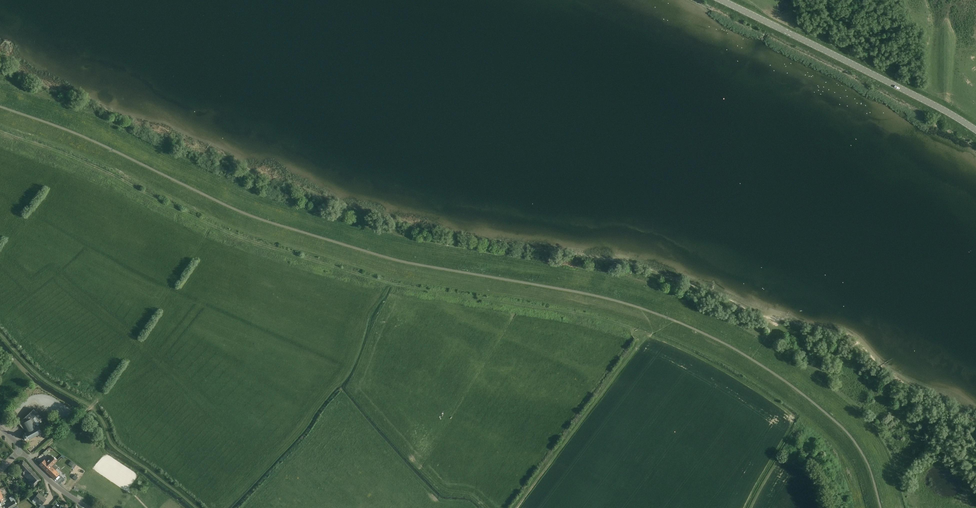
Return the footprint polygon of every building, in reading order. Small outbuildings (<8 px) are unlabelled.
[(25,440),(28,439),(28,440),(41,433),(41,432),(46,429),(41,419),(42,418),(42,419),(43,418),(40,415),(40,413),(38,414),(33,409),(18,424),(18,423),(25,430),(26,430),(26,431),(24,432),(25,434),(23,435),(25,440)] [(39,464),(46,471),(48,468),(48,469),(51,466),(57,459),(52,455),(46,461),(44,459),(39,464)] [(33,486),(37,483),(41,479),(24,461),(16,466),(21,471),(25,476),(29,480),(28,481),(33,486)] [(46,471),(54,479),(59,474),(55,470),(57,468),(54,464),(51,466),(48,469),(48,468),(46,471)] [(41,504),(42,504),(38,507),(47,507),(42,504),(42,503),(46,499),(39,493),(34,498),(41,504)] [(30,504),(28,500),(17,506),(18,507),(23,507),(30,504)]
